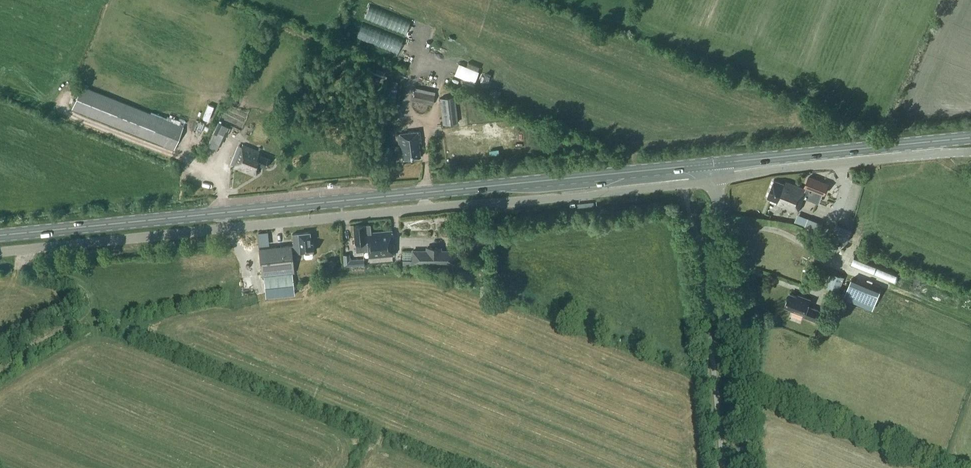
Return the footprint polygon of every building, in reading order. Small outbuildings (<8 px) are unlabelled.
[(174,148),(183,125),(81,85),(72,108),(174,148)] [(435,94),(415,90),(413,99),(432,103),(435,94)] [(458,122),(456,95),(440,97),(443,124),(458,122)] [(421,142),(420,130),(397,132),(399,145),(401,145),(403,158),(421,156),(419,143),(421,142)] [(207,145),(217,149),(219,143),(210,139),(207,145)] [(255,174),(259,164),(266,167),(269,157),(258,153),(259,150),(243,144),(234,165),(247,171),(248,170),(255,174)] [(785,183),(774,179),(767,197),(777,201),(776,203),(798,211),(804,196),(816,201),(820,191),(824,193),(828,183),(809,176),(805,186),(807,186),(806,189),(786,181),(785,183)] [(799,213),(796,221),(820,230),(823,222),(799,213)] [(369,257),(394,254),(392,229),(371,232),(370,224),(364,224),(364,223),(354,224),(355,242),(361,241),(362,250),(368,250),(369,257)] [(852,228),(837,223),(831,236),(841,240),(847,242),(852,228)] [(292,233),(293,244),(259,248),(262,276),(264,276),(266,297),(295,294),(293,272),(294,272),(291,253),(303,252),(304,256),(306,257),(311,257),(313,255),(312,251),(314,251),(313,249),(314,248),(314,246),(313,245),(313,242),(311,242),(310,231),(292,233)] [(427,247),(427,250),(413,250),(413,262),(455,262),(454,249),(441,250),(441,246),(427,247)] [(343,254),(344,266),(365,264),(365,258),(350,259),(350,253),(343,254)] [(189,259),(190,269),(202,267),(201,257),(189,259)] [(853,258),(850,266),(895,280),(898,271),(853,258)] [(844,277),(831,272),(825,287),(838,292),(844,277)] [(815,321),(819,309),(808,305),(810,298),(804,296),(803,297),(790,292),(785,305),(792,308),(792,310),(804,314),(803,316),(815,321)]
